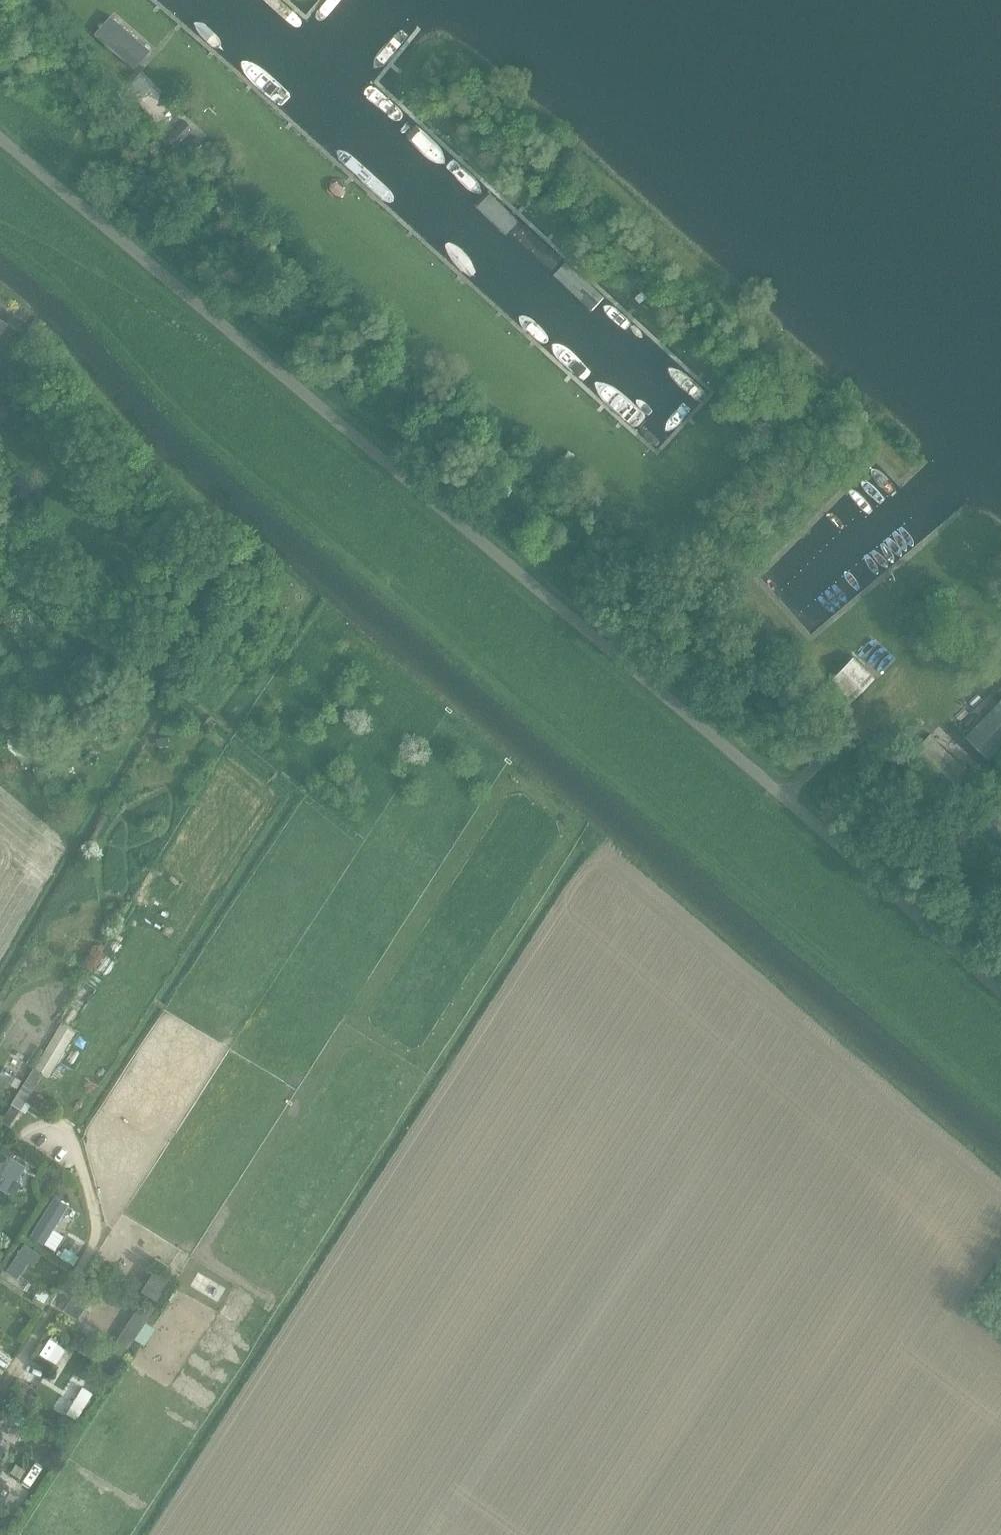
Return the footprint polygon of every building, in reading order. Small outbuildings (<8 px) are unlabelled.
[(109,19),(96,34),(135,67),(150,50),(111,16),(109,19)] [(181,141),(193,129),(185,121),(173,133),(181,141)] [(854,656),(830,680),(852,701),(876,676),(854,656)] [(966,736),(990,758),(1000,747),(1000,700),(966,736)] [(974,775),(930,733),(908,756),(951,798),(974,775)] [(37,1065),(54,1076),(81,1031),(63,1020),(37,1065)] [(34,1067),(3,1118),(11,1123),(19,1109),(26,1113),(31,1104),(26,1101),(43,1073),(34,1067)] [(14,1154),(0,1147),(0,1184),(14,1154)] [(34,1231),(62,1246),(68,1234),(40,1220),(34,1231)] [(8,1269),(24,1279),(42,1250),(26,1240),(8,1269)] [(87,1338),(80,1349),(114,1371),(173,1279),(155,1268),(141,1290),(151,1296),(144,1306),(142,1305),(140,1308),(142,1309),(137,1317),(135,1315),(132,1319),(135,1320),(129,1329),(127,1327),(124,1331),(126,1332),(121,1340),(119,1339),(117,1342),(119,1343),(118,1345),(115,1343),(108,1354),(103,1352),(105,1350),(87,1338)] [(81,1284),(65,1309),(77,1316),(92,1291),(81,1284)] [(16,1465),(12,1472),(20,1477),(24,1471),(16,1465)] [(2,1496),(10,1486),(8,1484),(10,1480),(1,1474),(0,1475),(0,1495),(2,1496)]
